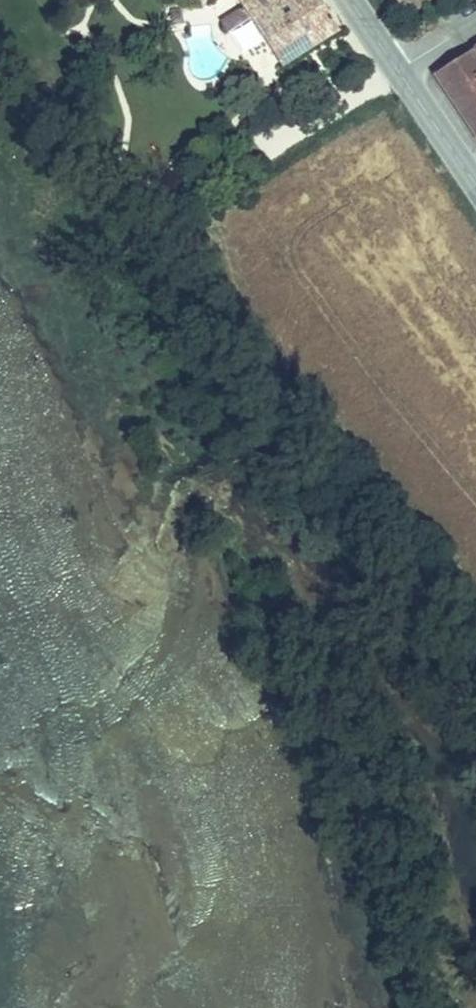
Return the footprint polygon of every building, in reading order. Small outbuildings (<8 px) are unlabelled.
[(219,22),(241,9),(236,0),(221,0),(209,7),(219,22)] [(219,22),(227,35),(247,23),(276,69),(338,31),(319,0),(236,0),(241,9),(219,22)] [(417,8),(428,0),(410,0),(417,8)] [(475,131),(475,45),(436,69),(475,131)]
